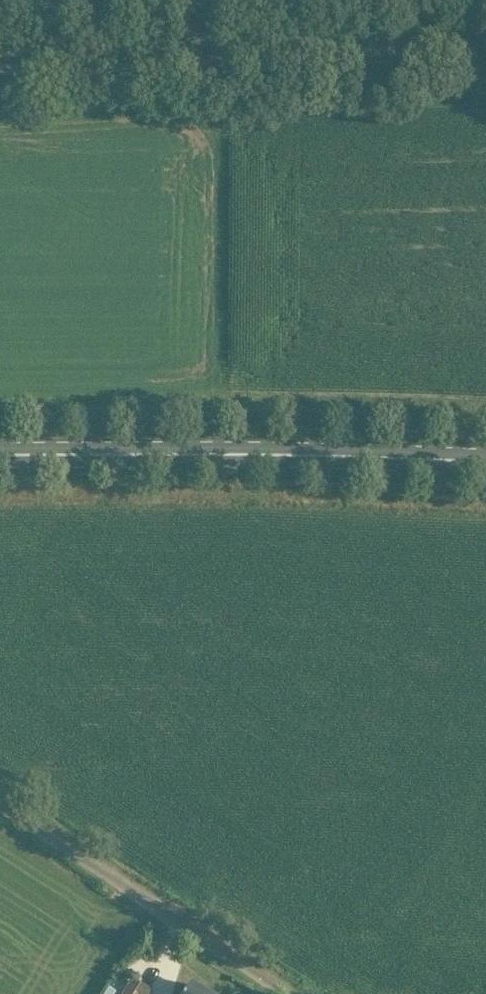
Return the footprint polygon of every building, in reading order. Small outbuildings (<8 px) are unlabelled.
[(149,993),(132,982),(125,993),(148,993),(149,993)] [(193,985),(187,993),(207,993),(193,985)]
